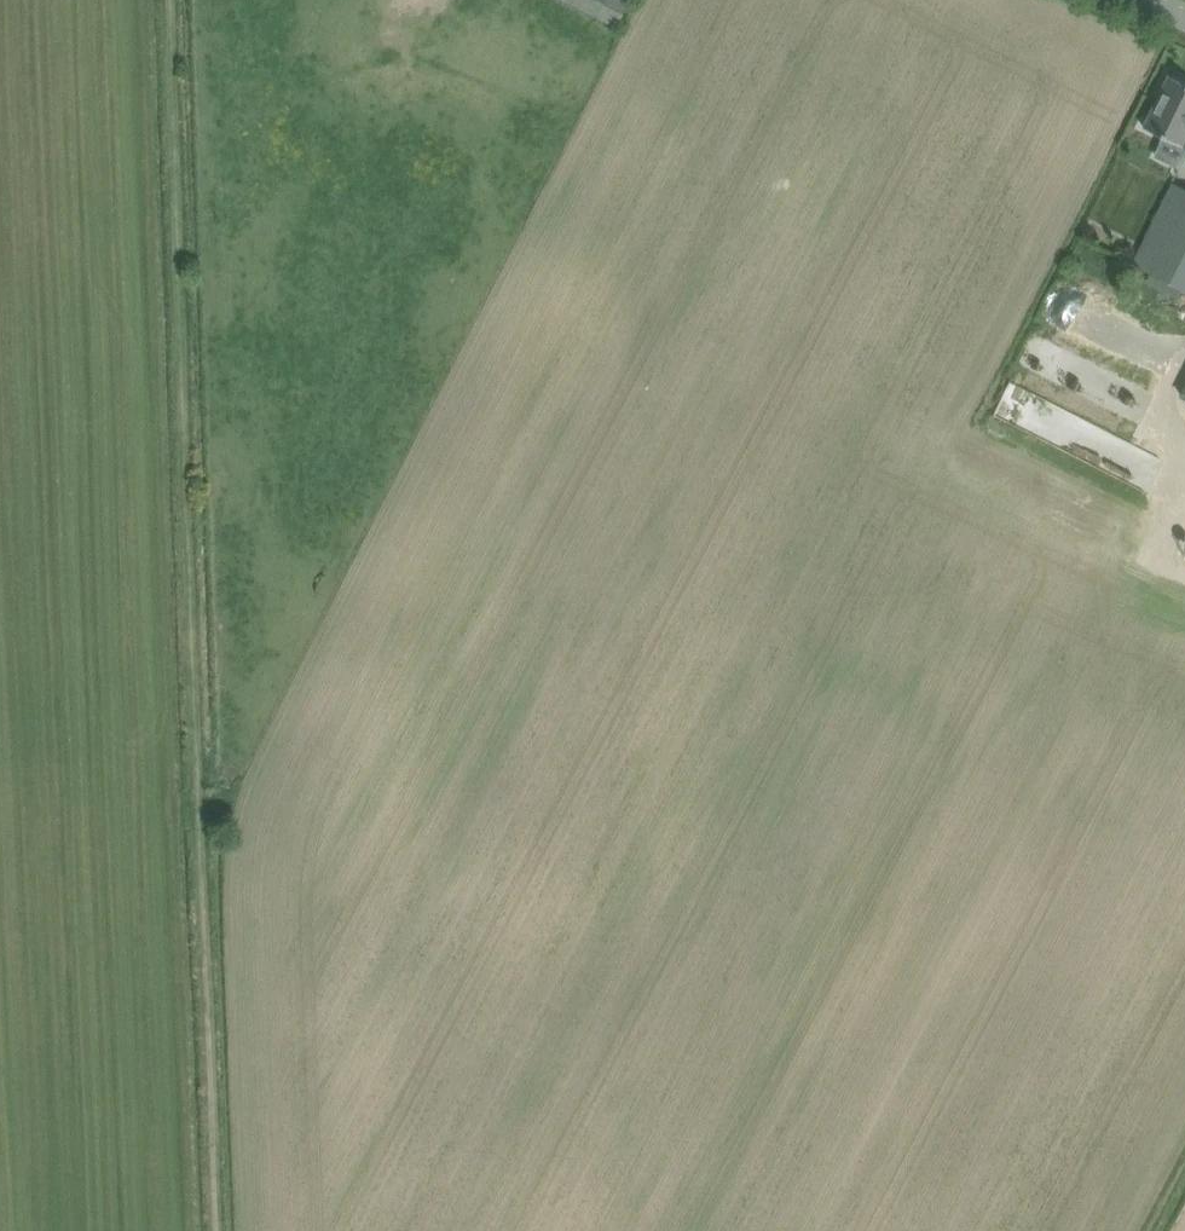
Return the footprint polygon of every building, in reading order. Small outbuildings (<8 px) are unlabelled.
[(616,26),(628,0),(565,0),(616,26)] [(1169,75),(1143,127),(1181,145),(1184,138),(1184,83),(1169,75)] [(1131,264),(1184,292),(1184,189),(1173,183),(1131,264)] [(1057,297),(1052,314),(1100,328),(1105,311),(1057,297)]
